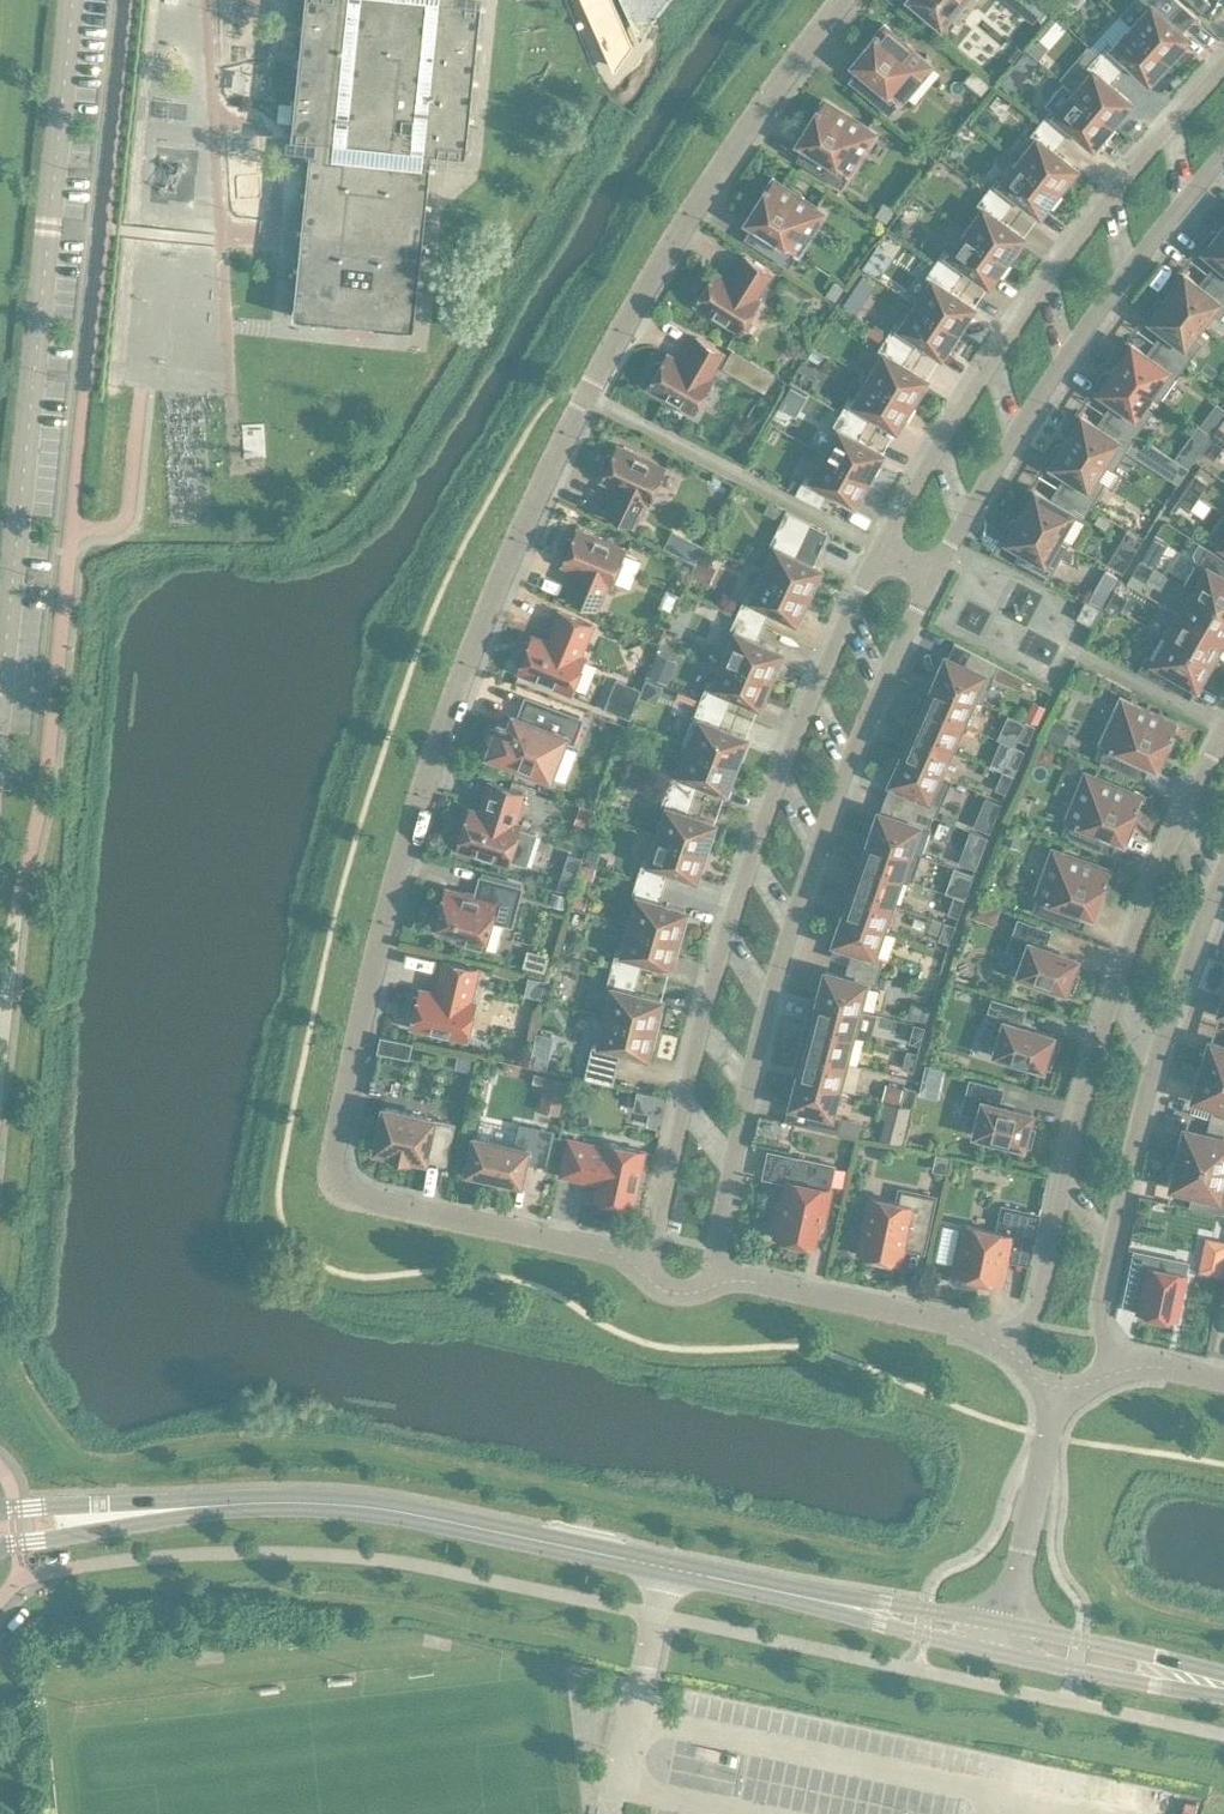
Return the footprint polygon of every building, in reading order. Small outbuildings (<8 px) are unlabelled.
[(291,136),(316,138),(315,151),(309,150),(292,316),(412,328),(429,163),(424,162),(425,150),(465,154),(480,2),(459,0),(305,0),(291,136)] [(631,18),(633,17),(632,15),(650,17),(649,19),(650,20),(665,0),(623,0),(631,18)] [(940,25),(961,0),(910,0),(940,25)] [(1017,12),(1030,23),(1043,8),(1033,0),(1026,0),(1017,12)] [(1170,61),(1181,48),(1179,46),(1188,37),(1180,31),(1194,16),(1177,0),(1144,0),(1150,5),(1131,25),(1170,61)] [(1189,1),(1201,12),(1209,3),(1206,0),(1190,0),(1189,1)] [(1128,62),(1148,81),(1156,72),(1158,73),(1170,61),(1131,25),(1112,46),(1107,42),(1096,54),(1118,73),(1128,62)] [(929,65),(883,26),(865,49),(862,46),(861,47),(864,50),(852,63),(857,67),(847,80),(888,115),(929,65)] [(1035,36),(1025,49),(1037,59),(1047,47),(1035,36)] [(1118,73),(1096,54),(1086,66),(1091,70),(1073,92),(1113,125),(1124,112),(1122,110),(1130,101),(1109,83),(1118,73)] [(968,80),(985,94),(995,83),(978,68),(968,80)] [(1011,87),(1001,78),(998,82),(995,85),(1005,94),(1011,87)] [(1071,128),(1092,146),(1100,137),(1102,139),(1113,125),(1073,92),(1055,113),(1050,109),(1039,121),(1062,139),(1071,128)] [(798,142),(803,145),(795,159),(840,187),(874,132),(823,101),(808,125),(805,123),(804,125),(807,126),(798,142)] [(1034,138),(1017,160),(1059,192),(1069,178),(1067,177),(1075,167),(1053,151),(1062,139),(1039,121),(1029,134),(1034,138)] [(1017,197),(1039,214),(1046,204),(1048,206),(1059,192),(1017,160),(1000,182),(995,178),(985,191),(1008,208),(1017,197)] [(822,212),(772,180),(756,204),(753,202),(753,203),(756,205),(746,220),(752,224),(743,238),(788,267),(822,212)] [(965,230),(1007,261),(1017,247),(1015,245),(1022,236),(1000,220),(1008,208),(985,191),(976,204),(981,208),(965,230)] [(882,202),(874,215),(886,223),(894,209),(882,202)] [(907,222),(899,217),(890,229),(904,239),(908,233),(907,222)] [(1220,228),(1217,232),(1214,231),(1211,231),(1209,233),(1196,247),(1197,248),(1198,247),(1220,266),(1211,276),(1223,287),(1223,231),(1220,228)] [(966,267),(988,283),(995,274),(997,275),(1007,261),(965,230),(948,253),(943,249),(934,263),(957,279),(966,267)] [(698,295),(693,303),(699,307),(697,309),(709,316),(710,314),(739,332),(759,300),(755,298),(771,273),(744,256),(734,273),(736,275),(731,282),(713,271),(708,280),(702,279),(695,290),(698,295)] [(972,306),(949,291),(957,279),(934,263),(925,276),(930,280),(915,303),(958,332),(968,317),(966,316),(972,306)] [(283,267),(281,290),(293,291),(295,268),(283,267)] [(1168,284),(1167,286),(1167,289),(1169,291),(1166,296),(1201,324),(1211,311),(1219,317),(1223,310),(1223,287),(1211,276),(1202,287),(1180,270),(1180,269),(1179,268),(1168,284)] [(833,282),(825,295),(834,301),(843,288),(833,282)] [(842,305),(855,314),(863,302),(849,293),(842,305)] [(1158,345),(1183,363),(1188,357),(1199,342),(1192,336),(1201,324),(1166,296),(1162,301),(1159,299),(1156,300),(1154,302),(1142,317),(1143,317),(1144,317),(1167,334),(1158,345)] [(917,340),(940,355),(947,345),(949,346),(958,332),(915,303),(899,326),(894,323),(885,336),(909,352),(917,340)] [(881,342),(885,336),(869,326),(865,332),(881,342)] [(925,378),(902,364),(909,352),(885,336),(876,350),(882,354),(868,377),(912,404),(921,390),(919,388),(925,378)] [(652,378),(647,386),(652,389),(651,391),(663,398),(664,396),(694,413),(713,380),(708,378),(723,352),(696,337),(686,354),(688,356),(684,364),(666,353),(661,361),(655,361),(648,372),(652,378)] [(1114,367),(1151,393),(1159,398),(1183,363),(1158,345),(1150,356),(1127,340),(1127,339),(1126,339),(1115,354),(1114,357),(1115,360),(1117,362),(1114,367)] [(750,361),(731,350),(721,368),(740,379),(750,361)] [(1141,406),(1151,393),(1114,367),(1110,372),(1108,371),(1105,371),(1102,373),(1091,389),(1092,389),(1093,388),(1116,405),(1109,416),(1134,433),(1142,422),(1149,411),(1141,406)] [(742,392),(750,397),(765,374),(757,368),(742,392)] [(871,414),(895,428),(901,418),(903,419),(912,404),(868,377),(853,401),(848,398),(839,412),(864,426),(871,414)] [(1109,416),(1101,428),(1077,412),(1076,411),(1066,427),(1065,430),(1066,433),(1068,435),(1065,440),(1103,464),(1111,469),(1134,433),(1109,416)] [(881,452),(857,439),(864,426),(839,412),(831,426),(837,429),(823,454),(869,479),(877,464),(875,463),(881,452)] [(1199,425),(1211,434),(1218,424),(1206,415),(1199,425)] [(1201,446),(1210,434),(1197,425),(1189,437),(1174,458),(1187,466),(1201,446)] [(1221,447),(1223,443),(1223,430),(1217,426),(1209,438),(1221,447)] [(1209,438),(1200,450),(1213,459),(1221,447),(1209,438)] [(1065,440),(1062,445),(1059,444),(1056,444),(1054,446),(1044,462),(1044,463),(1045,462),(1069,477),(1062,489),(1088,505),(1102,483),(1094,478),(1103,464),(1065,440)] [(622,448),(616,445),(612,454),(605,454),(600,466),(604,471),(600,479),(618,488),(615,496),(612,495),(604,514),(632,527),(644,500),(649,502),(665,468),(634,454),(635,451),(623,446),(622,448)] [(820,507),(829,490),(853,503),(859,493),(861,494),(869,479),(823,454),(810,478),(804,475),(799,484),(794,493),(820,507)] [(1174,459),(1164,475),(1177,484),(1187,468),(1174,459)] [(1185,486),(1198,495),(1206,483),(1194,474),(1185,486)] [(791,479),(785,489),(794,494),(794,493),(799,484),(791,479)] [(1019,515),(1058,537),(1072,513),(1081,518),(1088,505),(1062,489),(1055,501),(1030,487),(1030,486),(1029,486),(1020,502),(1019,505),(1020,508),(1022,510),(1019,515)] [(1189,508),(1198,495),(1185,486),(1176,499),(1189,508)] [(767,503),(762,513),(780,521),(784,511),(767,503)] [(762,573),(809,595),(817,580),(815,579),(820,568),(810,563),(818,548),(802,541),(810,523),(785,510),(784,511),(780,521),(768,545),(774,548),(762,573)] [(1017,566),(1044,580),(1067,542),(1058,537),(1019,515),(1016,520),(1013,519),(1011,520),(1008,522),(999,538),(1000,539),(1000,538),(1025,552),(1017,566)] [(581,531),(576,529),(572,538),(565,538),(560,550),(565,555),(561,564),(580,572),(576,580),(574,579),(566,598),(594,610),(606,583),(611,585),(625,550),(594,537),(595,534),(582,529),(581,531)] [(1193,591),(1223,609),(1223,559),(1207,548),(1184,586),(1193,591)] [(1112,552),(1106,563),(1122,573),(1129,562),(1112,552)] [(709,565),(699,560),(691,576),(700,581),(709,565)] [(1138,560),(1131,574),(1144,581),(1145,580),(1152,568),(1138,560)] [(638,593),(651,598),(659,579),(646,573),(638,593)] [(769,609),(794,621),(800,610),(802,611),(809,595),(762,573),(750,598),(744,595),(736,613),(762,624),(769,609)] [(1131,574),(1125,583),(1139,591),(1145,582),(1144,581),(1131,574)] [(1015,619),(1026,588),(1001,579),(990,610),(1015,619)] [(1095,588),(1088,600),(1100,607),(1107,595),(1095,588)] [(1066,589),(1059,606),(1072,611),(1079,594),(1066,589)] [(1125,597),(1111,589),(1104,603),(1117,610),(1125,597)] [(1193,591),(1179,614),(1222,639),(1223,636),(1223,609),(1193,591)] [(1072,618),(1085,624),(1093,609),(1080,602),(1072,618)] [(592,625),(558,611),(546,641),(531,635),(528,643),(523,641),(515,661),(519,663),(516,671),(569,693),(584,657),(580,655),(592,625)] [(781,651),(755,640),(762,624),(736,613),(728,630),(734,633),(723,658),(771,679),(778,663),(776,662),(781,651)] [(1222,639),(1179,614),(1166,637),(1209,662),(1222,639)] [(1004,647),(1034,661),(1044,639),(1014,625),(1004,647)] [(1209,662),(1166,637),(1153,661),(1144,656),(1136,671),(1163,685),(1170,672),(1195,686),(1200,678),(1209,662)] [(933,681),(972,698),(983,673),(992,677),(998,665),(969,650),(963,663),(944,655),(933,681)] [(656,653),(647,676),(666,684),(676,661),(656,653)] [(732,694),(758,705),(762,694),(764,695),(771,679),(723,658),(712,684),(706,681),(699,699),(725,710),(732,694)] [(628,718),(639,689),(615,679),(603,708),(628,718)] [(918,705),(922,707),(922,706),(961,723),(972,698),(933,681),(929,690),(926,688),(918,705)] [(1131,695),(1128,701),(1121,698),(1094,757),(1142,779),(1148,782),(1162,751),(1166,752),(1166,751),(1163,749),(1175,723),(1129,702),(1132,696),(1131,695)] [(580,719),(525,698),(518,716),(511,713),(507,726),(498,723),(496,728),(490,729),(485,740),(489,745),(486,754),(491,756),(491,762),(507,768),(511,764),(549,778),(565,738),(571,741),(580,719)] [(745,736),(719,726),(725,710),(699,699),(682,744),(688,746),(737,764),(743,748),(741,747),(745,736)] [(1031,701),(1024,718),(1037,724),(1044,707),(1031,701)] [(922,706),(922,707),(918,715),(915,713),(907,730),(950,748),(961,723),(922,706)] [(1013,738),(1023,743),(1031,725),(1021,721),(1013,738)] [(1051,721),(1043,738),(1056,744),(1064,727),(1051,721)] [(950,748),(907,730),(900,746),(904,747),(900,756),(939,773),(950,748)] [(1048,765),(1054,751),(1042,745),(1036,759),(1048,765)] [(698,781),(724,791),(728,780),(731,781),(737,764),(688,746),(678,772),(672,769),(665,788),(692,797),(698,781)] [(1002,763),(1012,768),(1020,750),(1009,746),(1002,763)] [(901,804),(931,815),(935,817),(952,779),(939,773),(900,756),(899,759),(894,757),(887,773),(891,775),(889,782),(907,790),(901,804)] [(1095,770),(1092,776),(1085,773),(1060,833),(1116,856),(1129,824),(1132,825),(1133,824),(1129,822),(1140,796),(1094,777),(1096,771),(1095,770)] [(990,788),(1001,793),(1009,775),(998,771),(990,788)] [(468,809),(456,847),(507,863),(508,859),(525,865),(535,834),(518,829),(519,825),(514,824),(524,793),(489,782),(479,813),(468,809)] [(713,822),(687,814),(692,797),(665,788),(659,806),(665,808),(656,835),(706,851),(712,835),(709,834),(713,822)] [(868,837),(908,851),(917,826),(927,829),(931,815),(901,804),(897,817),(877,811),(868,837)] [(579,805),(573,823),(587,828),(593,810),(579,805)] [(1006,828),(1001,842),(1017,848),(1022,834),(1006,828)] [(668,869),(695,878),(698,867),(701,867),(706,851),(656,835),(648,861),(642,859),(636,877),(663,886),(668,869)] [(855,863),(859,864),(859,863),(900,877),(908,851),(868,837),(865,847),(861,845),(855,863)] [(588,844),(583,859),(595,863),(600,849),(588,844)] [(1060,853),(1052,850),(1030,911),(1087,931),(1098,898),(1102,900),(1102,898),(1099,897),(1109,870),(1061,853),(1063,847),(1062,846),(1060,853)] [(961,851),(957,862),(974,869),(978,857),(961,851)] [(567,853),(556,889),(569,894),(581,858),(567,853)] [(859,863),(859,864),(856,872),(853,871),(847,888),(891,903),(900,877),(859,863)] [(595,868),(582,864),(579,877),(591,880),(595,868)] [(949,878),(969,885),(973,875),(953,868),(949,878)] [(437,904),(432,912),(433,922),(435,922),(434,925),(460,932),(458,941),(483,948),(491,919),(509,924),(519,888),(479,877),(479,879),(481,879),(477,897),(444,888),(440,904),(437,904)] [(685,910),(658,902),(663,886),(636,877),(630,896),(636,898),(629,924),(679,939),(684,922),(681,922),(685,910)] [(891,903),(847,888),(841,905),(845,906),(842,915),(882,929),(891,903)] [(552,892),(548,905),(562,909),(566,896),(552,892)] [(586,896),(574,893),(571,906),(583,909),(586,896)] [(953,896),(946,914),(957,918),(963,900),(953,896)] [(986,905),(974,901),(968,917),(978,921),(981,918),(986,905)] [(832,942),(852,948),(847,962),(878,971),(883,958),(873,955),(882,929),(842,915),(832,942)] [(938,937),(937,940),(948,944),(954,926),(944,922),(938,937)] [(1018,922),(1009,949),(1023,954),(1017,973),(1065,990),(1065,989),(1071,990),(1076,974),(1071,973),(1076,958),(1042,946),(1047,932),(1018,922)] [(642,959),(669,966),(672,955),(674,956),(679,939),(629,924),(621,951),(615,949),(610,968),(637,975),(642,959)] [(509,937),(506,951),(525,956),(529,942),(509,937)] [(412,1019),(410,1027),(466,1040),(475,1001),(470,1000),(477,969),(441,960),(434,992),(419,988),(417,997),(412,996),(407,1017),(412,1019)] [(875,985),(878,971),(847,962),(844,976),(824,971),(817,998),(858,1009),(865,983),(875,985)] [(660,999),(633,992),(637,975),(610,968),(605,987),(611,989),(605,1016),(655,1028),(660,1011),(657,1010),(660,999)] [(891,979),(880,976),(877,987),(888,989),(891,979)] [(810,1025),(851,1035),(858,1009),(817,998),(814,1007),(811,1006),(806,1025),(810,1026),(810,1025)] [(992,1001),(984,1029),(999,1033),(993,1053),(1042,1067),(1042,1066),(1048,1068),(1053,1051),(1047,1050),(1052,1035),(1017,1024),(1021,1010),(992,1001)] [(925,1022),(929,1007),(918,1004),(914,1020),(925,1022)] [(611,1084),(619,1049),(646,1056),(649,1044),(651,1045),(655,1028),(605,1016),(598,1043),(592,1041),(583,1078),(611,1084)] [(913,1024),(908,1042),(919,1045),(924,1027),(913,1024)] [(804,1033),(799,1050),(844,1062),(851,1035),(810,1025),(810,1026),(807,1034),(804,1033)] [(545,1067),(552,1037),(536,1033),(529,1064),(545,1067)] [(1223,1076),(1223,1046),(1209,1041),(1205,1053),(1203,1053),(1198,1069),(1223,1076)] [(844,1062),(799,1050),(795,1067),(799,1068),(796,1078),(837,1088),(844,1062)] [(906,1050),(901,1069),(912,1072),(917,1053),(906,1050)] [(473,1058),(456,1055),(454,1069),(470,1072),(473,1058)] [(1223,1123),(1223,1076),(1198,1069),(1193,1085),(1196,1086),(1192,1098),(1220,1106),(1216,1121),(1223,1123)] [(565,1080),(545,1076),(543,1086),(538,1110),(558,1114),(565,1080)] [(840,1117),(831,1115),(837,1088),(796,1078),(789,1105),(809,1110),(805,1125),(837,1132),(840,1117)] [(970,1082),(963,1110),(978,1113),(973,1133),(1022,1146),(1023,1144),(1028,1146),(1033,1129),(1027,1128),(1031,1113),(996,1104),(999,1089),(970,1082)] [(885,1084),(882,1099),(899,1103),(902,1088),(885,1084)] [(904,1090),(900,1105),(911,1108),(916,1089),(905,1087),(904,1090)] [(647,1112),(645,1125),(659,1128),(666,1097),(651,1094),(647,1112)] [(373,1149),(389,1153),(389,1155),(408,1159),(408,1157),(425,1160),(425,1158),(444,1161),(452,1124),(433,1120),(433,1118),(382,1107),(373,1149)] [(840,1117),(837,1132),(857,1137),(861,1122),(840,1117)] [(1174,1157),(1223,1169),(1223,1123),(1216,1121),(1212,1135),(1184,1129),(1181,1141),(1178,1141),(1174,1157)] [(530,1131),(518,1129),(515,1145),(472,1136),(465,1171),(469,1172),(468,1176),(483,1179),(484,1175),(520,1183),(525,1162),(543,1165),(551,1131),(531,1127),(530,1131)] [(644,1150),(605,1142),(604,1146),(567,1139),(560,1175),(587,1181),(588,1178),(597,1180),(593,1198),(601,1200),(600,1205),(622,1210),(624,1204),(632,1206),(644,1150)] [(948,1156),(934,1153),(931,1170),(944,1172),(948,1156)] [(821,1209),(825,1210),(830,1189),(828,1189),(833,1165),(796,1157),(791,1181),(785,1180),(778,1214),(774,1216),(771,1228),(774,1232),(773,1236),(780,1237),(780,1239),(810,1245),(810,1244),(813,1244),(821,1209)] [(1223,1213),(1223,1169),(1174,1157),(1170,1173),(1173,1174),(1170,1186),(1198,1193),(1194,1208),(1223,1214),(1223,1213)] [(897,1202),(869,1196),(857,1254),(881,1259),(880,1262),(899,1266),(903,1249),(921,1253),(933,1197),(899,1190),(897,1202)] [(942,1224),(935,1259),(954,1263),(951,1278),(953,1281),(970,1285),(974,1283),(975,1278),(1001,1284),(1006,1262),(1009,1247),(1031,1252),(1039,1213),(1000,1205),(995,1231),(962,1224),(961,1228),(942,1224)] [(1222,1277),(1223,1265),(1223,1242),(1204,1238),(1197,1272),(1222,1277)] [(1133,1251),(1126,1285),(1142,1288),(1137,1309),(1137,1312),(1174,1320),(1184,1273),(1186,1262),(1165,1258),(1133,1251)]
